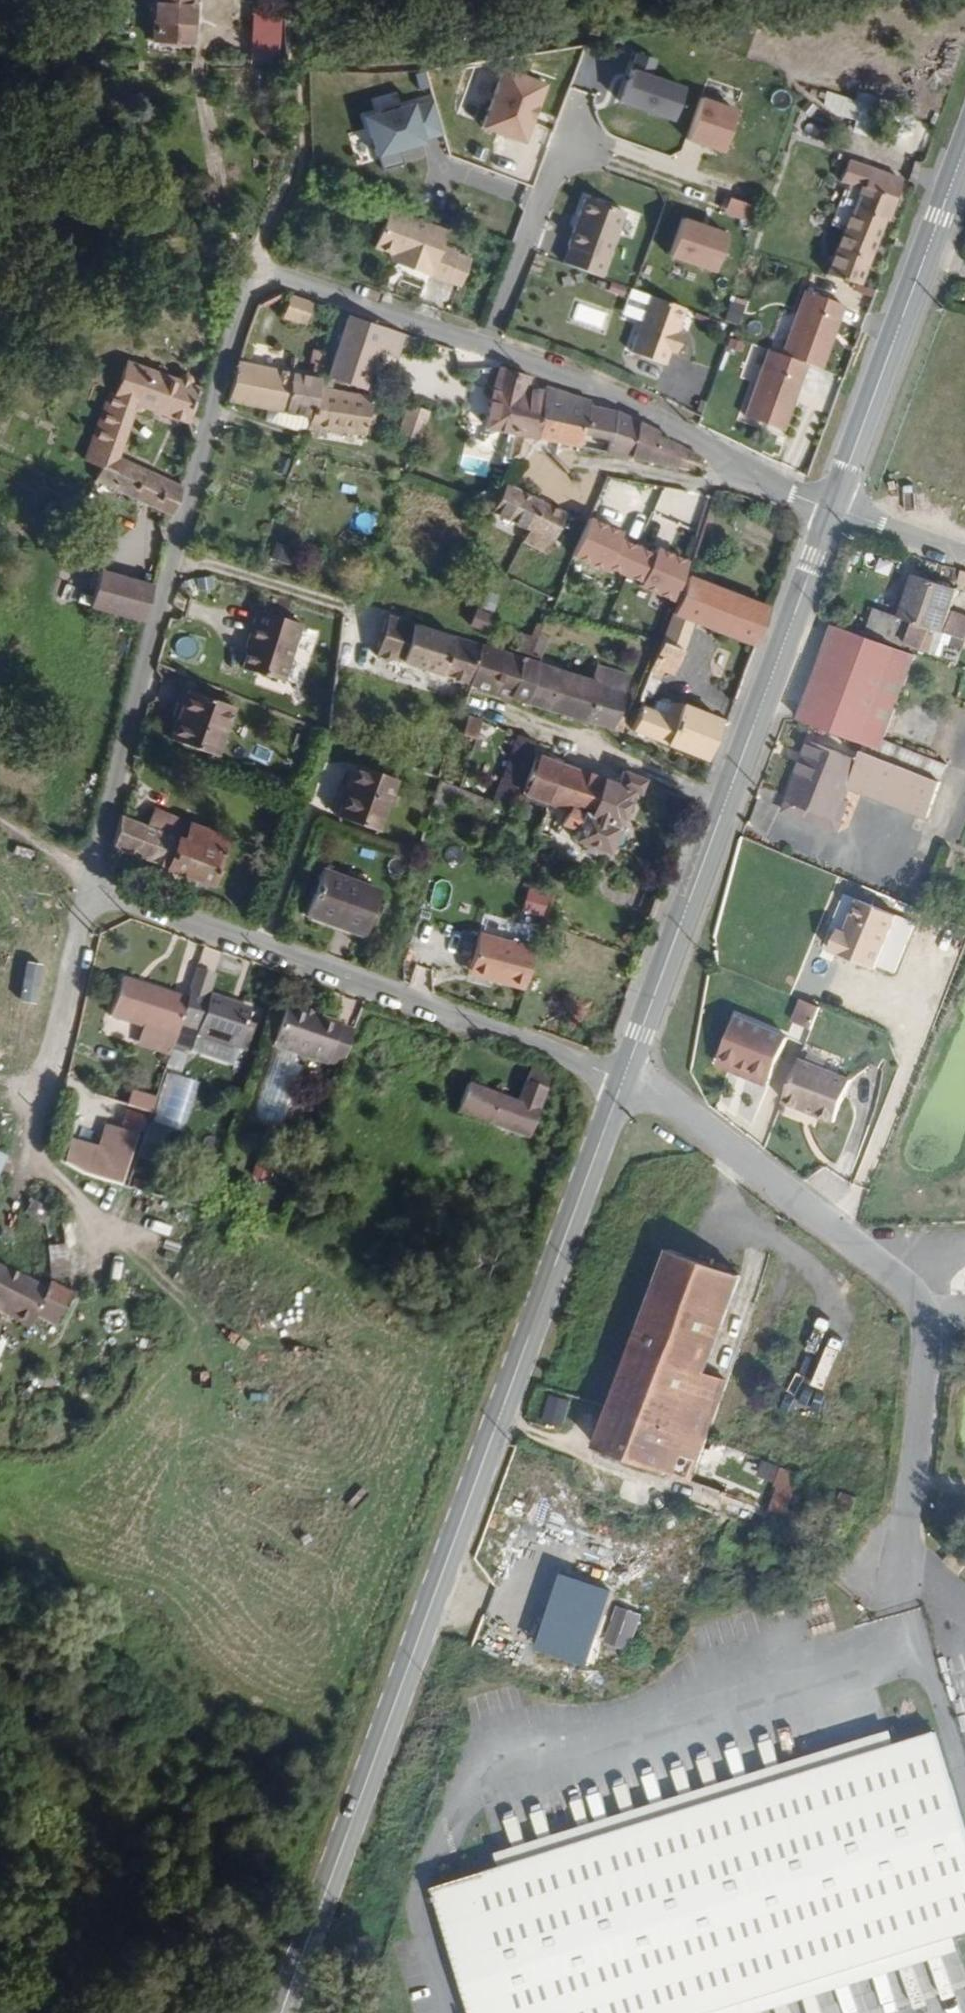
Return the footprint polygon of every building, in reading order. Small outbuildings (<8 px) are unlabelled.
[(193,0),(154,0),(149,40),(188,43),(193,0)] [(251,31),(251,57),(283,56),(282,19),(268,19),(268,31),(251,31)] [(683,92),(628,73),(615,109),(670,128),(683,92)] [(501,75),(481,131),(524,146),(544,90),(501,75)] [(847,132),(857,103),(826,91),(816,122),(847,132)] [(699,101),(686,143),(720,154),(734,112),(699,101)] [(422,105),(366,121),(376,157),(432,142),(422,105)] [(862,289),(899,184),(850,167),(844,183),(860,188),(827,275),(862,289)] [(586,199),(562,264),(600,278),(624,213),(586,199)] [(439,248),(444,234),(390,213),(377,248),(446,275),(454,254),(439,248)] [(725,234),(680,219),(668,257),(712,272),(725,234)] [(442,285),(446,275),(377,248),(375,254),(427,273),(425,278),(442,285)] [(805,291),(782,355),(805,365),(819,370),(843,306),(805,291)] [(667,356),(684,309),(650,296),(634,343),(667,356)] [(302,329),(311,308),(289,299),(280,320),(302,329)] [(358,385),(369,347),(390,355),(398,333),(340,310),(324,375),(358,385)] [(304,369),(242,358),(228,398),(262,399),(304,410),(302,421),(301,423),(300,427),(309,429),(311,423),(356,435),(366,394),(321,382),(322,374),(312,371),(317,343),(306,340),(302,354),(308,356),(304,369)] [(667,356),(634,343),(631,353),(665,364),(667,356)] [(745,416),(781,431),(805,365),(782,355),(770,349),(745,416)] [(116,453),(138,401),(185,426),(197,398),(197,393),(194,391),(193,386),(187,383),(183,386),(127,359),(113,389),(108,386),(86,430),(92,433),(83,452),(93,457),(86,472),(167,515),(175,483),(116,453)] [(523,436),(533,395),(512,387),(515,376),(488,365),(472,425),(507,433),(501,459),(516,463),(523,436)] [(567,446),(578,402),(536,384),(533,395),(523,436),(567,446)] [(302,421),(304,410),(262,399),(260,411),(301,423),(302,421)] [(618,456),(625,423),(617,419),(589,414),(590,407),(578,402),(567,446),(618,456)] [(415,445),(426,414),(407,406),(395,436),(415,445)] [(682,450),(646,441),(648,433),(625,423),(618,456),(702,473),(706,463),(682,450)] [(545,550),(561,514),(504,486),(491,514),(531,533),(526,542),(545,550)] [(675,595),(689,555),(585,521),(571,561),(675,595)] [(957,571),(953,584),(964,589),(964,574),(957,571)] [(139,626),(148,590),(97,572),(85,608),(139,626)] [(750,649),(764,612),(682,578),(669,615),(730,641),(750,649)] [(944,617),(951,597),(910,581),(893,624),(881,619),(873,640),(916,657),(933,663),(938,649),(953,656),(964,627),(964,626),(944,617)] [(537,630),(548,605),(540,601),(529,627),(537,630)] [(258,607),(240,665),(286,679),(305,622),(258,607)] [(469,684),(483,645),(391,612),(377,650),(469,684)] [(873,640),(881,619),(872,615),(864,636),(873,640)] [(527,655),(537,630),(529,627),(513,620),(502,646),(527,655)] [(882,745),(915,659),(833,627),(796,719),(858,745),(855,753),(856,754),(875,761),(882,745)] [(742,671),(750,649),(730,641),(721,663),(742,671)] [(518,702),(533,663),(483,645),(469,684),(518,702)] [(542,711),(557,672),(533,663),(518,702),(542,711)] [(732,697),(742,671),(721,663),(711,688),(732,697)] [(611,718),(624,679),(596,669),(590,684),(557,672),(542,711),(613,737),(619,721),(611,718)] [(217,742),(233,697),(190,680),(174,725),(217,742)] [(463,726),(469,710),(460,706),(450,702),(442,717),(463,726)] [(476,732),(483,716),(469,710),(463,726),(476,732)] [(697,765),(713,724),(678,710),(672,724),(637,710),(627,738),(697,765)] [(511,802),(537,740),(517,732),(492,794),(511,802)] [(907,816),(922,780),(888,766),(875,761),(856,754),(852,763),(807,743),(779,816),(834,839),(849,803),(843,799),(846,792),(907,816)] [(888,766),(895,750),(882,745),(875,761),(888,766)] [(922,780),(928,765),(895,750),(888,766),(922,780)] [(548,800),(564,762),(539,751),(523,788),(548,800)] [(370,825),(388,776),(349,761),(330,810),(370,825)] [(641,800),(646,788),(623,777),(620,786),(564,762),(548,800),(558,805),(551,824),(571,833),(566,843),(576,847),(574,853),(586,859),(589,853),(603,859),(632,796),(641,800)] [(169,828),(179,806),(152,795),(142,816),(169,828)] [(142,816),(116,804),(107,837),(115,840),(208,877),(228,828),(179,806),(169,828),(142,816)] [(354,928),(371,884),(317,863),(299,906),(354,928)] [(544,915),(549,898),(530,893),(525,910),(544,915)] [(867,980),(890,927),(853,911),(838,944),(832,941),(823,961),(867,980)] [(522,988),(532,947),(476,932),(466,968),(491,975),(490,979),(522,988)] [(207,995),(215,974),(197,968),(190,989),(207,995)] [(491,975),(466,968),(453,971),(490,979),(491,975)] [(177,1026),(187,997),(120,973),(107,1013),(142,1025),(173,1036),(177,1026)] [(246,1019),(249,1010),(207,995),(190,989),(177,1026),(196,1033),(204,1035),(234,1046),(236,1046),(246,1019)] [(802,998),(794,1020),(813,1027),(821,1005),(802,998)] [(339,1071),(353,1032),(287,1009),(273,1047),(339,1071)] [(245,1050),(255,1023),(246,1019),(236,1046),(245,1050)] [(731,1075),(783,1095),(790,1077),(805,1040),(753,1019),(731,1075)] [(171,1042),(173,1036),(142,1025),(135,1043),(167,1054),(171,1042)] [(190,1049),(196,1033),(177,1026),(173,1036),(171,1042),(190,1049)] [(234,1046),(204,1035),(199,1050),(229,1060),(234,1046)] [(186,1133),(200,1081),(166,1072),(153,1121),(149,1120),(140,1156),(158,1161),(167,1128),(186,1133)] [(729,1081),(780,1101),(783,1095),(731,1075),(729,1081)] [(826,1130),(839,1098),(790,1077),(783,1095),(780,1101),(777,1110),(796,1118),(797,1115),(808,1119),(807,1122),(826,1130)] [(526,1138),(546,1090),(524,1081),(519,1091),(501,1083),(496,1093),(468,1080),(455,1109),(526,1138)] [(122,1126),(145,1132),(154,1095),(131,1089),(122,1126)] [(118,1184),(134,1138),(106,1126),(98,1149),(70,1142),(66,1162),(84,1173),(118,1184)] [(51,1276),(69,1276),(69,1245),(51,1246),(51,1276)] [(682,1494),(754,1294),(659,1257),(586,1458),(682,1494)] [(0,1278),(0,1325),(16,1334),(22,1324),(44,1336),(60,1302),(60,1298),(38,1287),(33,1296),(0,1278)] [(760,1544),(785,1483),(766,1477),(741,1536),(760,1544)] [(954,1569),(938,1556),(932,1565),(947,1578),(954,1569)] [(606,1614),(553,1596),(538,1641),(591,1659),(606,1614)] [(643,1615),(617,1605),(603,1640),(629,1651),(643,1615)] [(414,1893),(451,2012),(712,2012),(964,1937),(964,1894),(919,1742),(414,1893)]
